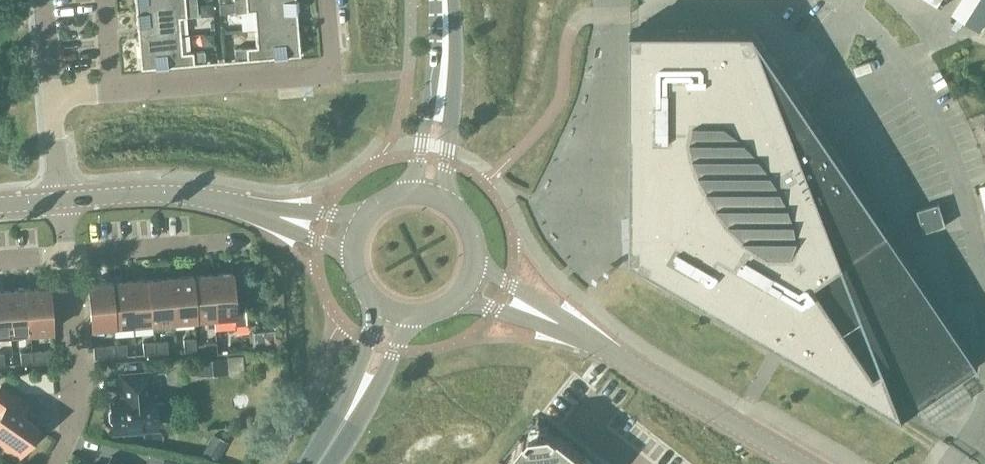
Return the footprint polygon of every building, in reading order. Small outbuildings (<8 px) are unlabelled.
[(136,10),(198,5),(197,0),(135,0),(136,10)] [(234,2),(220,4),(220,15),(232,14),(232,13),(235,12),(235,14),(262,12),(263,29),(298,26),(296,0),(253,0),(234,2)] [(953,16),(967,24),(982,0),(963,0),(953,16)] [(199,17),(198,5),(136,10),(139,40),(174,37),(172,19),(180,18),(199,17)] [(842,67),(850,27),(837,25),(829,64),(842,67)] [(298,26),(263,29),(265,46),(235,49),(236,62),(301,56),(298,26)] [(631,259),(904,417),(979,366),(755,31),(631,31),(631,259)] [(202,35),(203,46),(215,45),(214,34),(202,35)] [(175,54),(174,37),(139,40),(141,70),(206,64),(205,52),(175,54)] [(947,226),(940,204),(918,211),(925,233),(947,226)] [(211,275),(215,318),(235,316),(235,317),(236,325),(249,324),(247,301),(235,301),(232,273),(231,273),(231,274),(211,275)] [(215,318),(211,275),(192,277),(192,276),(191,276),(195,320),(195,319),(215,318)] [(190,277),(171,278),(174,321),(194,320),(195,320),(191,276),(190,276),(190,277)] [(174,321),(171,278),(151,280),(150,280),(154,323),(155,323),(174,321)] [(150,280),(130,282),(134,324),(153,323),(154,323),(150,280)] [(110,283),(113,326),(114,326),(134,324),(130,282),(110,283)] [(113,326),(110,283),(109,283),(90,285),(90,284),(89,285),(92,328),(94,328),(113,326)] [(53,331),(49,288),(48,288),(28,290),(28,289),(31,333),(32,333),(32,332),(51,331),(53,331)] [(31,333),(28,289),(27,289),(27,290),(7,291),(11,334),(31,333)] [(7,291),(0,292),(0,335),(11,334),(7,291)] [(276,329),(258,330),(252,330),(253,351),(277,349),(276,329)] [(185,352),(197,351),(196,339),(184,340),(185,352)] [(167,341),(156,342),(157,354),(168,353),(167,341)] [(157,354),(156,342),(143,343),(144,355),(157,354)] [(205,344),(205,350),(206,356),(218,355),(217,343),(205,344)] [(127,344),(115,345),(116,357),(128,356),(127,344)] [(116,357),(115,345),(94,347),(95,359),(116,357)] [(54,350),(33,352),(34,364),(55,362),(54,350)] [(34,364),(33,352),(21,353),(22,365),(34,364)] [(226,359),(198,361),(199,373),(227,371),(226,359)] [(469,364),(449,366),(450,375),(470,373),(469,364)] [(121,376),(123,399),(111,400),(112,409),(109,412),(110,421),(113,424),(114,432),(126,431),(128,433),(134,433),(136,430),(158,429),(157,421),(165,420),(164,404),(156,405),(155,397),(152,397),(150,374),(121,376)] [(15,412),(23,401),(2,385),(0,388),(0,445),(19,458),(39,428),(15,412)] [(583,457),(584,456),(557,435),(556,436),(550,432),(530,434),(526,440),(525,439),(505,463),(591,463),(583,457)]
